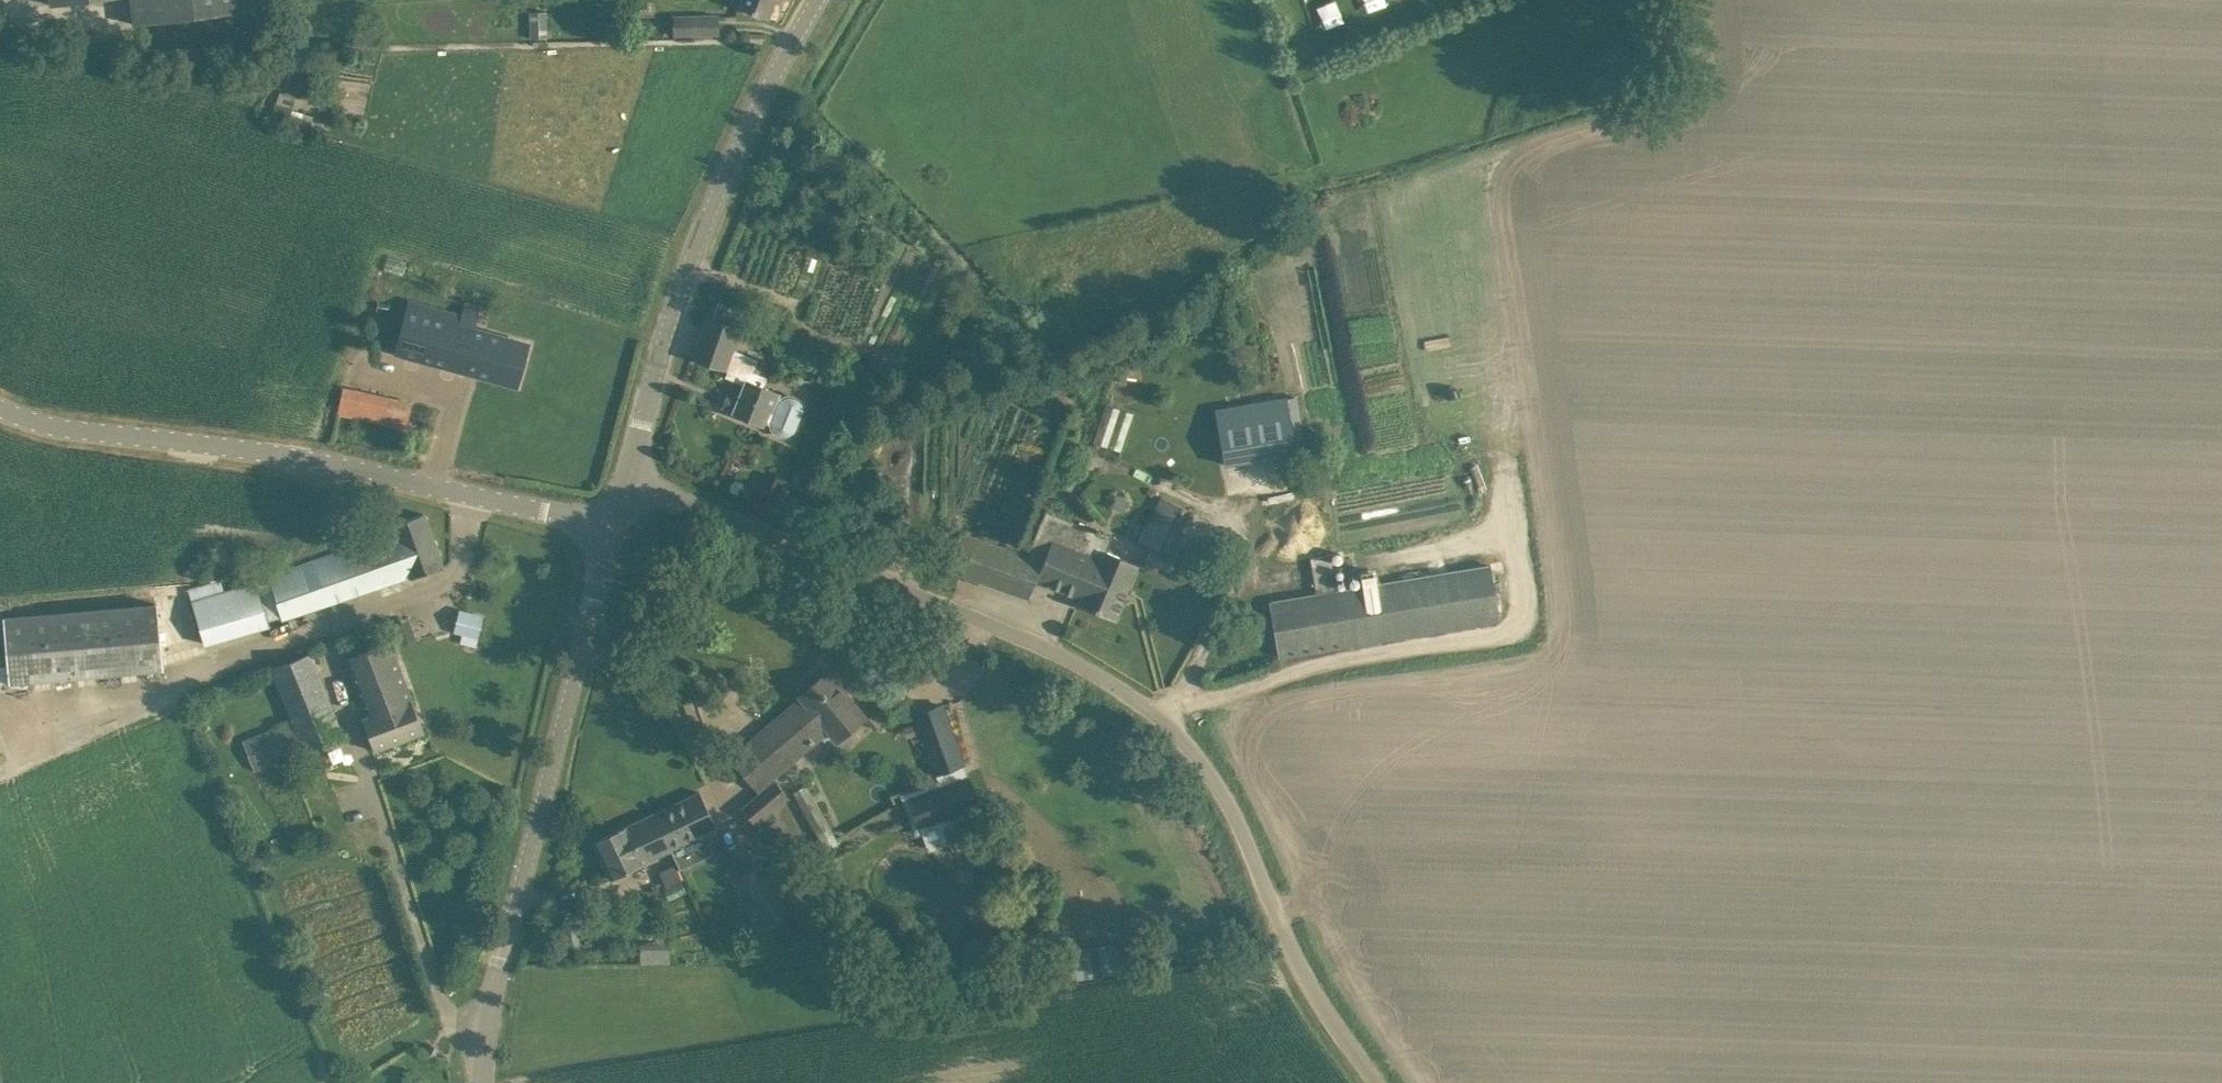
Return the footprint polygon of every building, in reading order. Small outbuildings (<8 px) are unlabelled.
[(134,26),(261,9),(260,0),(130,0),(134,26)] [(774,0),(740,0),(738,6),(768,18),(774,0)] [(1334,4),(1317,8),(1322,27),(1339,22),(1334,4)] [(547,8),(530,9),(530,36),(548,36),(547,8)] [(721,12),(674,13),(674,33),(721,32),(721,12)] [(310,126),(313,115),(292,108),(296,95),(280,90),(276,101),(275,101),(271,116),(310,126)] [(866,235),(871,226),(863,222),(859,231),(866,235)] [(462,314),(409,300),(395,351),(517,385),(529,343),(473,327),(479,306),(466,302),(462,314)] [(707,313),(693,355),(692,358),(727,370),(725,375),(746,383),(734,412),(762,423),(764,420),(769,422),(771,427),(773,431),(777,434),(783,436),(788,436),(792,435),(795,432),(805,408),(804,401),(801,396),(795,393),(790,393),(786,393),(783,395),(779,393),(779,392),(762,385),(767,375),(753,370),(758,357),(736,348),(744,327),(707,313)] [(338,412),(406,428),(412,402),(343,386),(338,412)] [(1290,395),(1216,407),(1225,466),(1299,454),(1290,395)] [(1094,443),(1120,448),(1128,409),(1103,403),(1094,443)] [(1189,509),(1161,496),(1156,507),(1183,520),(1189,509)] [(1111,537),(1047,510),(1029,557),(960,531),(946,568),(1028,597),(1035,578),(1081,596),(1078,603),(1115,618),(1138,563),(1106,550),(1111,537)] [(268,620),(281,616),(282,620),(409,575),(410,577),(443,565),(424,512),(391,524),(393,531),(381,536),(269,576),(270,580),(256,584),(255,581),(224,591),(220,579),(188,589),(192,602),(190,603),(204,645),(269,624),(268,620)] [(1178,550),(1171,547),(1168,553),(1152,545),(1145,558),(1169,569),(1178,550)] [(1334,588),(1329,555),(1310,559),(1316,591),(1269,599),(1279,660),(1501,622),(1490,561),(1334,588)] [(157,602),(4,615),(9,682),(163,669),(157,602)] [(459,609),(454,626),(453,631),(479,637),(484,615),(459,609)] [(345,659),(359,694),(361,700),(357,702),(374,749),(424,731),(390,642),(345,659)] [(342,735),(319,677),(309,652),(272,667),(293,719),(242,739),(255,770),(342,735)] [(802,697),(770,724),(797,756),(829,729),(837,739),(864,715),(827,672),(800,695),(802,697)] [(925,769),(956,760),(941,707),(910,716),(925,769)] [(758,788),(797,756),(770,724),(731,756),(758,788)] [(969,776),(909,796),(919,826),(937,820),(944,843),(969,835),(961,812),(979,806),(969,776)] [(773,782),(742,807),(755,822),(786,797),(773,782)] [(700,791),(655,812),(672,848),(717,827),(700,791)] [(643,861),(672,848),(655,812),(626,826),(626,825),(625,826),(625,825),(593,841),(611,878),(643,862),(643,861)] [(664,899),(685,892),(675,862),(654,869),(664,899)] [(743,874),(754,895),(742,901),(756,926),(787,910),(762,863),(743,874)] [(1066,946),(1070,976),(1114,971),(1111,941),(1066,946)] [(655,947),(655,962),(670,962),(670,947),(655,947)] [(439,1047),(434,1044),(432,1043),(427,1051),(434,1056),(439,1047)]
